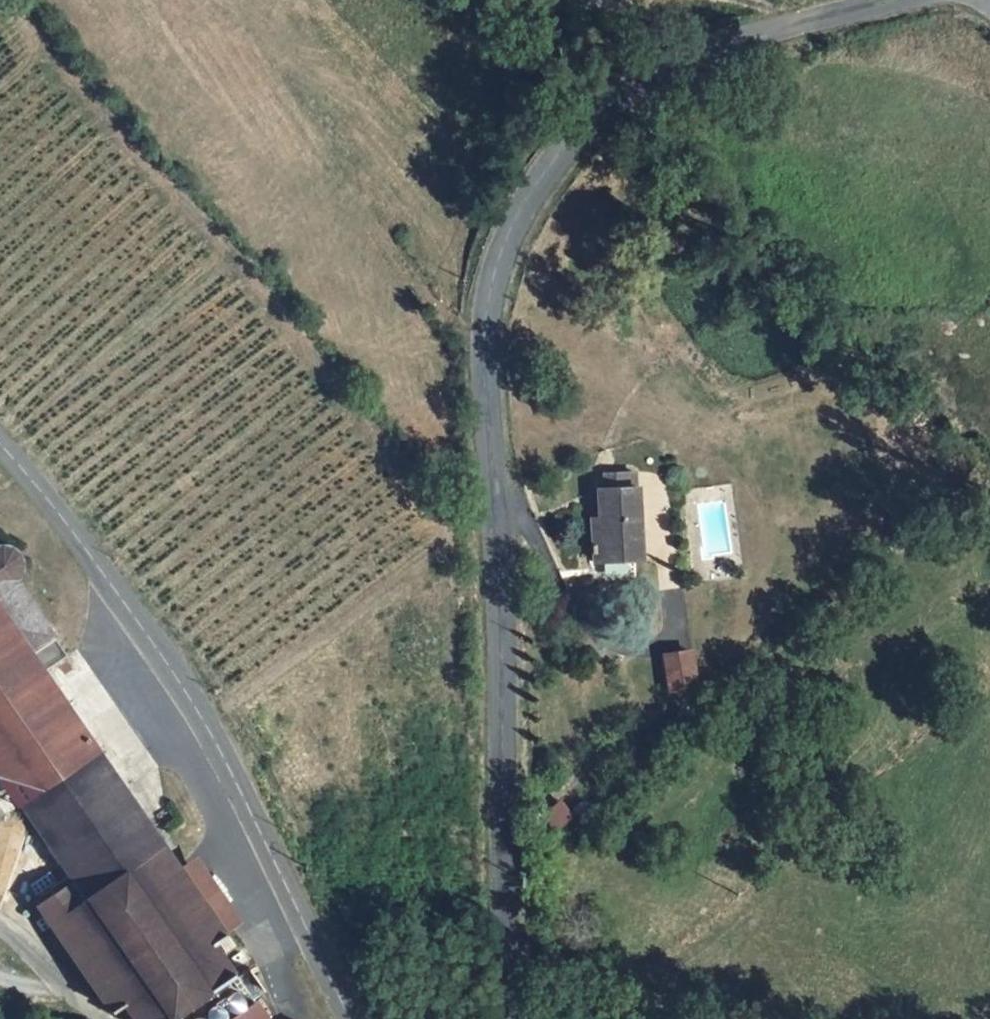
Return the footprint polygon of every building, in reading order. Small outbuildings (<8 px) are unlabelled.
[(626,492),(626,476),(602,475),(601,490),(594,490),(595,534),(588,534),(588,561),(632,562),(633,492),(626,492)] [(48,780),(104,750),(53,673),(79,654),(26,570),(31,565),(34,557),(34,549),(30,542),(25,537),(17,534),(9,535),(5,536),(0,540),(0,709),(48,780)] [(664,688),(695,685),(692,647),(661,650),(664,688)] [(24,793),(48,780),(0,709),(0,757),(24,793)] [(24,793),(83,881),(47,906),(119,1013),(119,1014),(131,1006),(140,1018),(261,1018),(215,950),(229,942),(104,750),(48,780),(24,793)]
